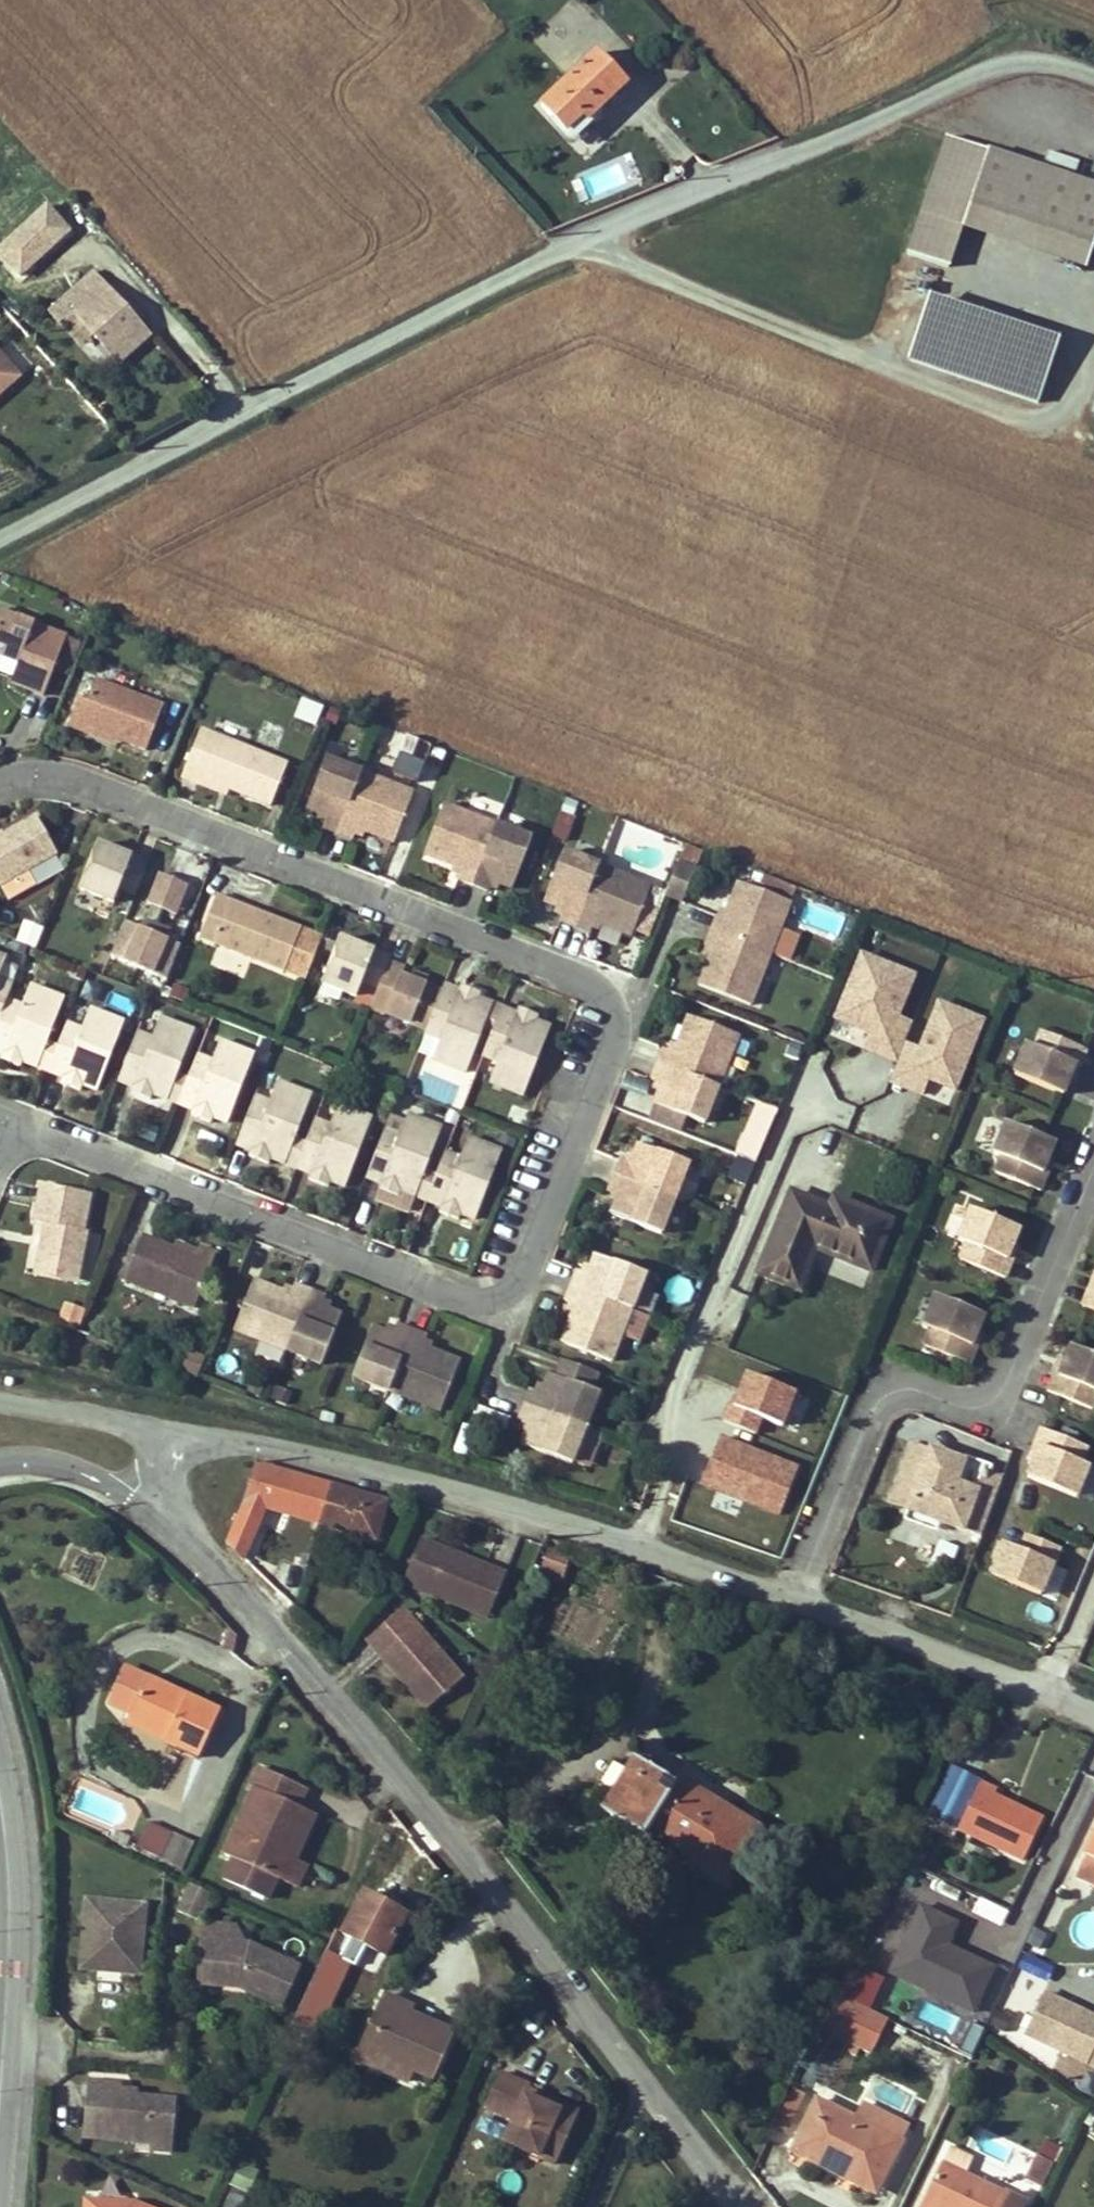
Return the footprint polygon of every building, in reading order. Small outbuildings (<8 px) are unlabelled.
[(627,86),(598,56),(542,108),(567,135),(583,119),(588,124),(627,86)] [(575,174),(585,201),(639,182),(629,155),(575,174)] [(1056,235),(1068,240),(1083,199),(1071,194),(1056,235)] [(1083,199),(1068,240),(1077,244),(1072,257),(1093,263),(1093,250),(1081,245),(1086,232),(1093,235),(1093,203),(1083,199)] [(66,229),(56,217),(49,208),(36,219),(41,225),(8,254),(3,248),(0,245),(0,256),(4,261),(7,265),(14,259),(22,269),(66,229)] [(1048,230),(985,210),(971,253),(1040,276),(1050,246),(1043,244),(1048,230)] [(8,254),(41,225),(36,219),(25,229),(3,248),(8,254)] [(1093,250),(1093,235),(1086,232),(1081,245),(1093,250)] [(74,296),(84,307),(76,314),(121,364),(150,338),(95,278),(74,296)] [(1057,338),(949,302),(929,361),(1036,396),(1057,338)] [(23,377),(0,352),(0,397),(23,377)] [(0,611),(0,653),(20,661),(12,682),(46,695),(55,670),(71,676),(84,643),(0,611)] [(70,727),(95,736),(97,730),(121,739),(147,749),(164,707),(96,681),(88,703),(80,700),(70,727)] [(300,696),(292,717),(314,725),(322,705),(300,696)] [(118,745),(121,739),(97,730),(95,736),(118,745)] [(183,777),(200,783),(203,776),(226,785),(251,795),(266,755),(203,730),(183,777)] [(271,802),(287,763),(266,755),(251,795),(271,802)] [(328,758),(309,808),(319,812),(329,816),(326,824),(324,829),(353,840),(355,835),(358,828),(366,832),(394,842),(414,792),(363,772),(328,758)] [(223,793),(226,785),(203,776),(200,783),(223,793)] [(444,804),(425,854),(454,865),(460,868),(458,875),(455,880),(491,893),(492,888),(495,881),(502,884),(512,888),(531,838),(495,824),(444,804)] [(5,902),(35,885),(27,870),(56,854),(31,811),(0,829),(0,893),(5,902)] [(317,819),(326,824),(329,816),(319,812),(317,819)] [(358,828),(355,835),(364,839),(366,832),(358,828)] [(80,888),(114,902),(119,888),(136,894),(147,863),(132,856),(129,867),(114,862),(118,852),(97,843),(80,888)] [(564,851),(544,900),(557,905),(565,908),(563,915),(561,920),(592,932),(593,927),(596,921),(605,924),(632,935),(652,885),(599,865),(564,851)] [(114,862),(129,867),(132,856),(118,852),(114,862)] [(451,873),(458,875),(460,868),(454,865),(451,873)] [(677,865),(665,895),(682,902),(694,871),(677,865)] [(158,871),(145,902),(176,915),(189,884),(158,871)] [(495,881),(492,888),(499,891),(502,884),(495,881)] [(699,985),(750,1004),(770,956),(791,903),(740,882),(727,911),(724,919),(719,917),(716,916),(710,932),(704,945),(708,947),(714,949),(710,956),(699,985)] [(253,919),(256,912),(213,895),(196,940),(213,946),(284,973),(300,929),(269,917),(266,924),(253,919)] [(555,912),(563,915),(565,908),(557,905),(555,912)] [(724,919),(727,911),(723,909),(719,917),(724,919)] [(253,919),(266,924),(269,917),(256,912),(253,919)] [(120,921),(108,960),(166,979),(179,940),(120,921)] [(596,921),(593,927),(602,931),(605,924),(596,921)] [(37,950),(44,932),(26,925),(19,943),(37,950)] [(324,982),(357,995),(362,982),(378,988),(388,963),(391,956),(375,950),(370,961),(356,955),(360,944),(342,937),(324,982)] [(356,955),(370,961),(375,950),(360,944),(356,955)] [(705,954),(710,956),(714,949),(708,947),(705,954)] [(983,1015),(934,998),(917,1045),(904,1040),(911,1020),(899,1016),(915,970),(855,950),(825,1037),(894,1061),(886,1083),(951,1106),(983,1015)] [(405,969),(388,963),(378,988),(371,1008),(426,1029),(441,992),(426,986),(413,981),(401,977),(405,969)] [(416,973),(413,981),(426,986),(429,978),(416,973)] [(6,997),(12,982),(0,978),(0,1014),(6,997)] [(26,1061),(38,1065),(48,1038),(65,997),(31,984),(24,1004),(6,997),(0,1014),(0,1050),(4,1051),(1,1058),(23,1068),(26,1061)] [(482,1031),(494,1003),(478,997),(479,993),(459,985),(456,992),(443,987),(426,1029),(425,1033),(440,1039),(431,1059),(466,1073),(482,1031)] [(516,1016),(518,1011),(502,1005),(494,1002),(494,1003),(482,1031),(492,1034),(501,1010),(516,1016)] [(63,1080),(62,1083),(82,1091),(84,1085),(97,1090),(125,1021),(91,1007),(83,1028),(70,1023),(62,1044),(53,1066),(66,1072),(63,1080)] [(483,1056),(498,1061),(490,1082),(524,1096),(551,1025),(537,1019),(538,1016),(518,1009),(518,1011),(516,1016),(501,1010),(492,1034),(483,1056)] [(663,1083),(659,1093),(655,1104),(705,1123),(719,1087),(739,1034),(689,1015),(678,1043),(675,1052),(669,1050),(663,1047),(658,1061),(651,1078),(657,1081),(663,1083)] [(160,1016),(152,1037),(137,1031),(119,1076),(134,1083),(131,1091),(138,1093),(167,1019),(160,1016)] [(151,1098),(153,1094),(167,1099),(177,1073),(194,1030),(167,1019),(138,1093),(151,1098)] [(1062,1098),(1085,1051),(1032,1025),(1009,1072),(1062,1098)] [(53,1066),(62,1044),(48,1038),(38,1065),(36,1069),(63,1080),(66,1072),(53,1066)] [(195,1106),(192,1113),(192,1114),(212,1122),(214,1117),(227,1122),(255,1053),(221,1040),(212,1060),(198,1055),(189,1077),(180,1100),(195,1106)] [(678,1043),(673,1041),(669,1050),(675,1052),(678,1043)] [(180,1100),(189,1077),(177,1073),(167,1099),(166,1102),(192,1113),(195,1106),(180,1100)] [(283,1163),(294,1136),(311,1093),(278,1080),(270,1100),(253,1093),(235,1139),(252,1146),(249,1155),(269,1163),(272,1159),(283,1163)] [(657,1081),(653,1091),(659,1093),(663,1083),(657,1081)] [(744,1135),(739,1153),(758,1159),(774,1107),(725,1091),(714,1126),(744,1135)] [(309,1176),(308,1178),(327,1186),(329,1181),(344,1188),(373,1117),(339,1103),(330,1124),(316,1118),(306,1141),(297,1163),(312,1169),(309,1176)] [(399,1195),(401,1190),(415,1196),(426,1168),(442,1126),(408,1113),(400,1134),(383,1126),(365,1172),(382,1179),(379,1187),(399,1195)] [(1037,1189),(1058,1144),(1005,1120),(985,1166),(1037,1189)] [(283,1163),(282,1166),(295,1171),(309,1176),(312,1169),(297,1163),(306,1141),(294,1136),(283,1163)] [(436,1173),(427,1195),(443,1201),(439,1209),(439,1210),(460,1218),(461,1215),(475,1219),(502,1151),(468,1137),(460,1157),(446,1152),(436,1173)] [(618,1196),(616,1201),(611,1214),(661,1233),(688,1162),(639,1143),(635,1156),(632,1161),(626,1159),(620,1157),(607,1191),(613,1194),(618,1196)] [(439,1209),(443,1201),(427,1195),(436,1173),(426,1168),(415,1196),(414,1199),(439,1209)] [(42,1222),(37,1258),(81,1265),(87,1227),(82,1226),(87,1190),(39,1183),(32,1221),(42,1222)] [(770,1246),(759,1274),(798,1290),(816,1250),(869,1271),(890,1221),(850,1205),(844,1223),(825,1215),(828,1208),(791,1193),(778,1227),(784,1229),(776,1248),(770,1246)] [(825,1215),(844,1223),(850,1205),(833,1198),(828,1208),(825,1215)] [(1005,1276),(1020,1224),(965,1208),(950,1259),(1005,1276)] [(776,1248),(784,1229),(778,1227),(770,1246),(776,1248)] [(121,1279),(191,1306),(212,1252),(194,1245),(193,1249),(190,1254),(171,1247),(139,1234),(121,1279)] [(190,1254),(193,1249),(174,1240),(171,1247),(190,1254)] [(562,1342),(612,1362),(624,1328),(631,1310),(645,1273),(594,1254),(590,1266),(587,1274),(581,1272),(576,1271),(565,1301),(569,1302),(576,1305),(573,1312),(562,1342)] [(34,1275),(78,1282),(81,1265),(37,1258),(34,1275)] [(587,1274),(590,1266),(584,1264),(581,1272),(587,1274)] [(1083,1309),(1093,1312),(1093,1269),(1083,1309)] [(254,1280),(234,1330),(283,1349),(322,1364),(342,1314),(330,1309),(322,1306),(323,1301),(326,1294),(295,1283),(292,1290),(290,1294),(281,1290),(254,1280)] [(915,1344),(968,1363),(986,1313),(933,1295),(915,1344)] [(56,1320),(77,1326),(83,1308),(61,1301),(56,1320)] [(576,1305),(569,1302),(567,1310),(573,1312),(576,1305)] [(631,1310),(624,1328),(652,1339),(659,1321),(631,1310)] [(373,1326),(354,1376),(388,1390),(440,1410),(461,1359),(429,1348),(422,1345),(424,1340),(426,1334),(397,1322),(394,1329),(393,1333),(385,1330),(373,1326)] [(1065,1342),(1043,1390),(1093,1412),(1093,1354),(1065,1342)] [(179,1347),(172,1367),(196,1375),(203,1355),(179,1347)] [(530,1423),(526,1433),(522,1444),(570,1464),(599,1393),(587,1388),(593,1374),(559,1361),(554,1375),(549,1373),(545,1385),(541,1395),(535,1392),(530,1389),(524,1404),(518,1418),(524,1421),(530,1423)] [(761,1418),(781,1426),(795,1392),(741,1371),(721,1420),(755,1433),(761,1418)] [(545,1385),(539,1383),(535,1392),(541,1395),(545,1385)] [(524,1421),(520,1430),(526,1433),(530,1423),(524,1421)] [(1090,1446),(1040,1427),(1021,1477),(1086,1501),(1093,1481),(1093,1469),(1083,1464),(1090,1446)] [(696,1485),(779,1516),(799,1463),(716,1432),(696,1485)] [(983,1471),(931,1452),(909,1510),(961,1530),(983,1471)] [(228,1543),(243,1557),(265,1507),(268,1498),(313,1512),(312,1520),(318,1522),(329,1486),(258,1466),(248,1496),(228,1543)] [(375,1538),(385,1501),(329,1486),(318,1522),(375,1538)] [(265,1507),(312,1520),(313,1512),(268,1498),(265,1507)] [(986,1573),(1042,1595),(1060,1548),(1030,1536),(1024,1551),(999,1541),(986,1573)] [(462,1551),(424,1539),(410,1585),(498,1612),(512,1566),(490,1560),(488,1566),(460,1557),(462,1551)] [(952,1567),(955,1542),(936,1540),(933,1564),(952,1567)] [(548,1549),(540,1574),(559,1581),(568,1556),(548,1549)] [(490,1560),(462,1551),(460,1557),(488,1566),(490,1560)] [(397,1682),(424,1711),(459,1678),(397,1611),(362,1644),(377,1661),(382,1656),(402,1677),(397,1682)] [(382,1656),(377,1661),(397,1682),(402,1677),(382,1656)] [(218,1711),(146,1679),(126,1671),(110,1705),(130,1714),(127,1722),(156,1736),(159,1731),(168,1735),(166,1740),(164,1744),(198,1758),(218,1711)] [(168,1735),(159,1731),(156,1736),(166,1740),(168,1735)] [(633,1757),(601,1810),(642,1836),(643,1835),(647,1829),(704,1865),(701,1870),(721,1883),(757,1826),(730,1810),(727,1814),(674,1783),(633,1757)] [(250,1788),(253,1789),(224,1855),(277,1879),(286,1858),(283,1856),(303,1811),(296,1808),(303,1790),(259,1769),(250,1788)] [(727,1814),(730,1810),(678,1778),(674,1783),(727,1814)] [(993,1796),(996,1789),(980,1781),(957,1829),(1022,1860),(1042,1819),(993,1796)] [(313,1816),(303,1811),(283,1856),(286,1858),(277,1879),(283,1882),(313,1816)] [(183,1866),(192,1835),(143,1823),(135,1853),(183,1866)] [(122,1829),(116,1841),(129,1847),(135,1835),(122,1829)] [(704,1865),(647,1829),(643,1835),(701,1870),(704,1865)] [(1076,1876),(1093,1885),(1093,1838),(1076,1876)] [(178,1912),(198,1921),(210,1894),(189,1885),(178,1912)] [(364,1893),(343,1933),(384,1956),(406,1916),(364,1893)] [(887,1979),(977,2010),(994,1962),(948,1946),(958,1919),(914,1904),(887,1979)] [(107,1911),(85,1909),(80,1979),(98,1980),(99,1972),(122,1974),(121,1982),(139,1983),(145,1914),(127,1912),(126,1926),(105,1924),(107,1911)] [(127,1912),(107,1911),(105,1924),(126,1926),(127,1912)] [(203,1923),(202,1941),(210,1941),(242,1943),(234,1924),(203,1923)] [(202,1941),(199,1940),(196,1985),(247,1988),(247,1985),(241,1982),(208,1979),(210,1941),(202,1941)] [(252,1944),(242,1943),(210,1941),(208,1979),(241,1982),(247,1985),(247,1988),(247,1990),(283,2006),(300,1967),(252,1944)] [(298,2012),(321,2022),(346,1967),(323,1957),(298,2012)] [(122,1974),(99,1972),(98,1980),(121,1982),(122,1974)] [(383,1996),(355,2058),(381,2070),(387,2058),(413,2070),(433,2079),(453,2035),(408,2014),(397,2009),(400,2003),(383,1996)] [(870,2054),(888,2019),(839,1997),(821,2031),(870,2054)] [(400,2003),(397,2009),(408,2014),(410,2008),(400,2003)] [(1093,2080),(1093,2033),(1039,2006),(1020,2045),(1093,2080)] [(316,2033),(321,2022),(298,2012),(293,2023),(316,2033)] [(387,2058),(381,2070),(407,2082),(413,2070),(387,2058)] [(500,2073),(485,2107),(513,2121),(504,2142),(554,2165),(575,2119),(551,2109),(548,2115),(539,2111),(545,2098),(527,2090),(529,2087),(500,2073)] [(122,2089),(122,2084),(89,2082),(84,2137),(152,2143),(152,2140),(172,2142),(176,2100),(139,2097),(121,2096),(122,2089)] [(139,2097),(139,2091),(122,2089),(121,2096),(139,2097)] [(548,2115),(551,2109),(575,2119),(577,2114),(545,2098),(539,2111),(548,2115)] [(899,2141),(816,2101),(791,2152),(843,2177),(846,2171),(877,2186),(899,2141)] [(172,2152),(172,2142),(152,2140),(152,2143),(151,2150),(172,2152)] [(1031,2168),(1045,2175),(1056,2151),(1043,2145),(1031,2168)] [(238,2162),(229,2186),(247,2193),(255,2169),(238,2162)] [(922,2202),(932,2206),(1023,2206),(1025,2203),(940,2163),(922,2202)] [(877,2186),(846,2171),(843,2177),(874,2192),(877,2186)] [(126,2198),(80,2196),(80,2206),(150,2206),(126,2198)]
